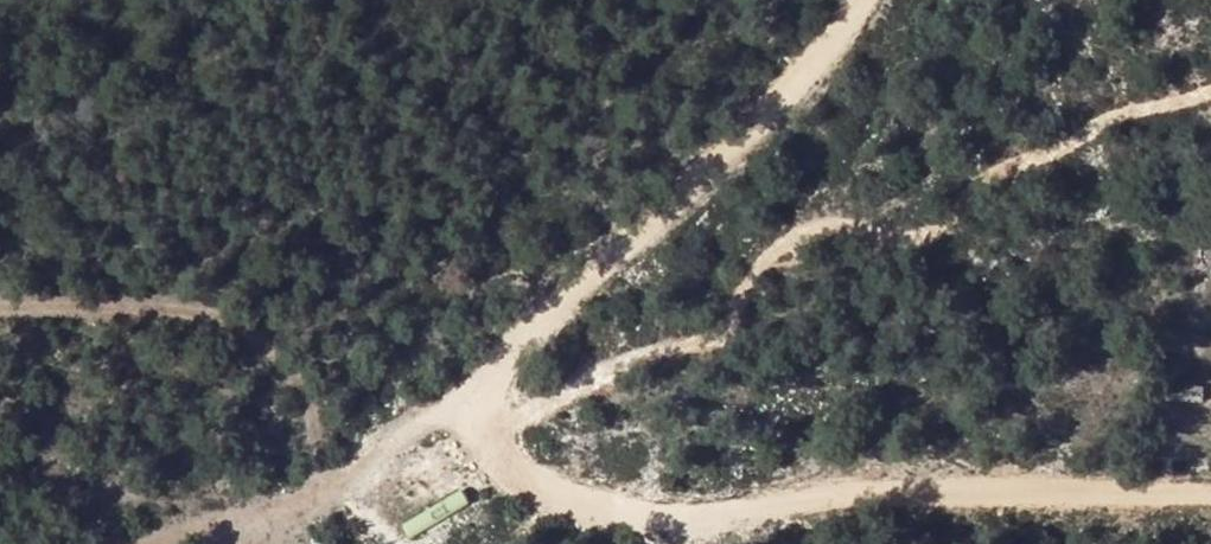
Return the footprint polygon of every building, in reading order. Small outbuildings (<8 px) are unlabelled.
[(414,536),(470,505),(462,490),(406,522),(414,536)]
